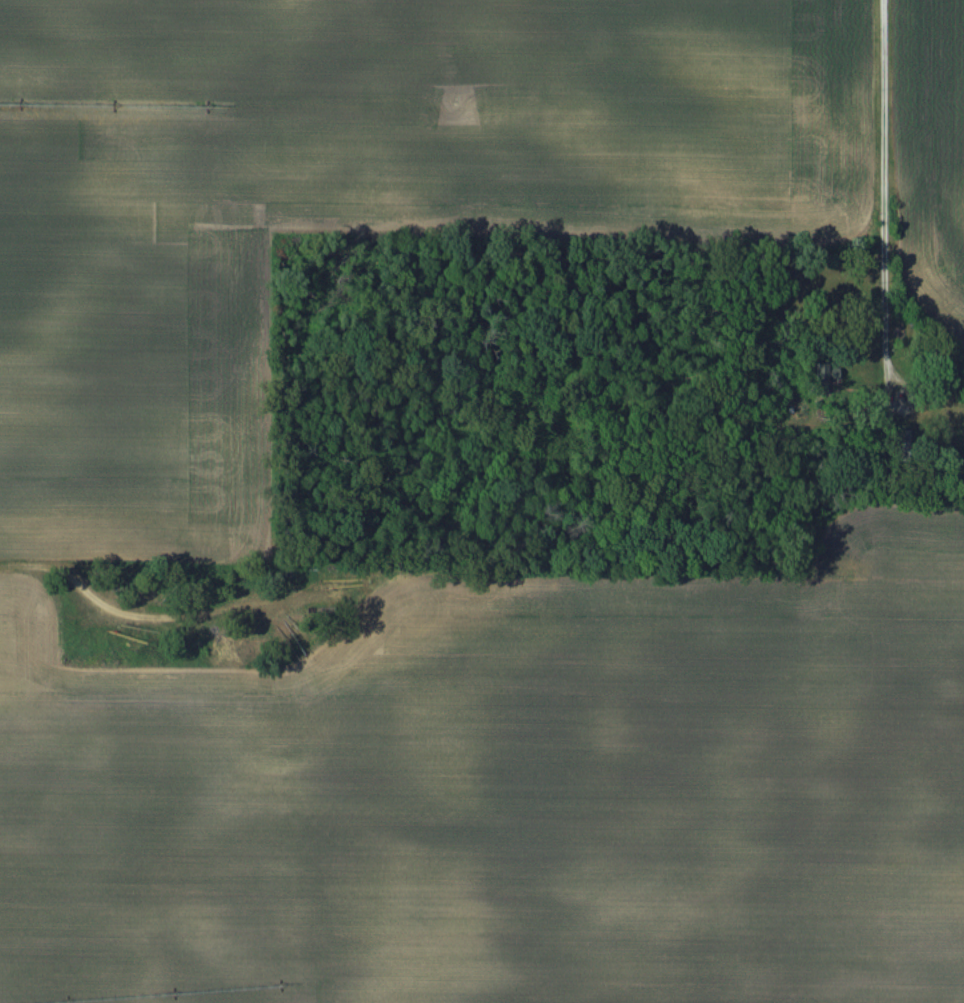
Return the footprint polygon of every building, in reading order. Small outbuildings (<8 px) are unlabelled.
[(816,394),(829,394),(829,363),(816,363),(816,394)]
